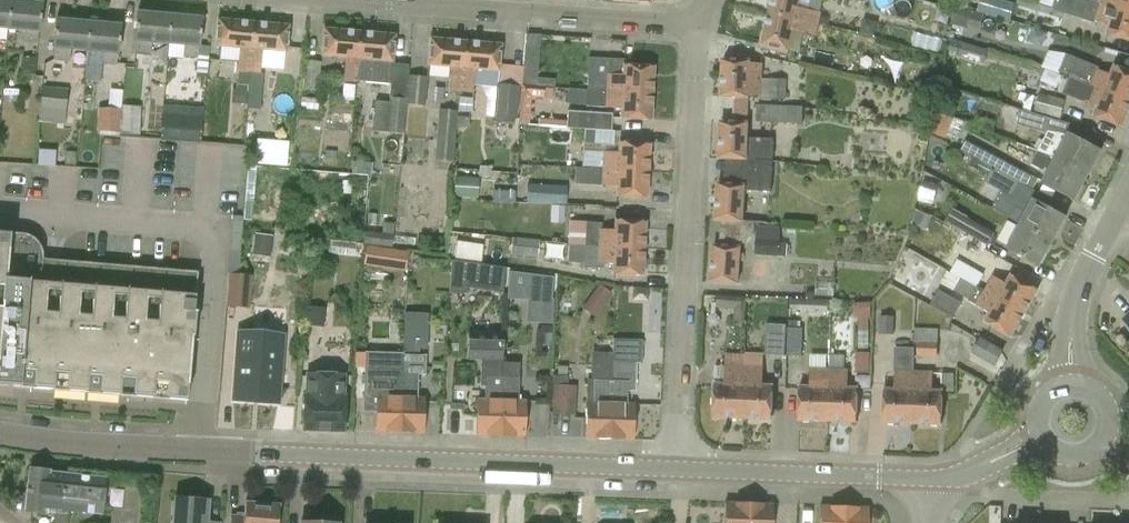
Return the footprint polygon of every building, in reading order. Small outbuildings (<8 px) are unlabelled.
[(7,29),(10,0),(8,0),(0,0),(0,28),(7,29)] [(7,29),(24,31),(23,43),(38,44),(42,3),(10,0),(7,29)] [(770,13),(853,33),(853,31),(875,36),(880,17),(816,1),(814,11),(809,9),(811,0),(774,0),(770,13)] [(977,11),(1010,21),(1015,4),(1001,0),(981,0),(977,11)] [(1099,1),(1095,0),(1055,0),(1052,10),(1095,23),(1095,20),(1111,24),(1108,33),(1115,35),(1114,36),(1128,41),(1128,10),(1099,1)] [(1099,1),(1128,10),(1128,0),(1099,0),(1099,1)] [(167,44),(169,15),(137,12),(135,41),(134,54),(151,55),(152,42),(167,44)] [(786,53),(787,49),(799,52),(804,32),(846,42),(846,40),(851,41),(853,33),(770,13),(762,47),(786,53)] [(198,58),(199,45),(201,18),(169,15),(167,44),(185,45),(184,57),(198,58)] [(71,49),(86,50),(89,22),(57,19),(54,47),(55,47),(53,61),(70,62),(71,49)] [(250,73),(254,23),(218,20),(216,45),(240,47),(237,72),(239,72),(238,84),(248,85),(250,73)] [(117,65),(118,53),(121,25),(89,22),(86,50),(103,52),(100,79),(114,80),(115,65),(117,65)] [(260,74),(262,49),(286,52),(288,26),(254,23),(250,73),(260,74)] [(1042,44),(1048,32),(1034,26),(1028,38),(1042,44)] [(355,83),(356,81),(360,33),(325,30),(322,55),(345,57),(343,82),(355,83)] [(539,57),(539,33),(527,32),(527,57),(539,57)] [(392,61),(391,61),(394,36),(360,33),(356,81),(391,84),(392,61)] [(449,91),(461,92),(466,42),(431,39),(429,64),(452,66),(449,91)] [(985,61),(988,49),(952,39),(949,50),(985,61)] [(500,45),(466,42),(461,92),(473,93),(475,73),(498,75),(494,117),(517,119),(522,72),(498,69),(500,45)] [(198,58),(197,72),(206,73),(208,46),(199,45),(198,58)] [(1111,74),(1099,70),(1100,68),(1067,55),(1060,72),(1070,76),(1069,77),(1128,101),(1128,71),(1119,68),(1119,69),(1114,67),(1111,74)] [(20,74),(35,75),(37,59),(22,57),(20,74)] [(628,66),(624,66),(625,60),(588,58),(587,90),(652,93),(653,68),(649,67),(628,65),(628,66)] [(722,60),(721,97),(734,97),(749,98),(749,95),(760,95),(762,95),(762,79),(763,63),(750,63),(750,61),(722,60)] [(302,90),(318,91),(321,62),(305,61),(302,90)] [(409,76),(407,104),(425,105),(427,77),(409,76)] [(1128,110),(1128,101),(1069,77),(1063,94),(1085,102),(1086,101),(1099,106),(1095,115),(1099,117),(1099,118),(1117,125),(1117,124),(1122,126),(1128,110)] [(771,99),(786,100),(787,80),(772,79),(771,99)] [(518,123),(529,124),(531,97),(543,98),(544,87),(522,85),(518,123)] [(42,87),(39,122),(65,124),(68,89),(42,87)] [(651,119),(652,93),(587,90),(586,106),(605,107),(605,108),(621,109),(621,118),(626,118),(626,119),(645,120),(645,119),(651,119)] [(1035,112),(1060,119),(1065,100),(1040,93),(1035,112)] [(746,160),(746,157),(773,158),(773,140),(747,139),(749,98),(734,97),(733,123),(720,122),(719,159),(726,159),(746,160)] [(406,99),(389,98),(389,103),(376,102),(373,131),(403,134),(406,99)] [(757,105),(756,122),(803,123),(803,107),(757,105)] [(122,109),(121,131),(121,135),(140,135),(141,107),(122,106),(122,109)] [(97,131),(121,131),(122,109),(98,109),(97,131)] [(439,109),(435,160),(454,162),(458,111),(439,109)] [(1052,119),(1021,110),(1017,125),(1049,133),(1052,119)] [(585,129),(585,130),(611,131),(612,113),(567,111),(567,121),(538,119),(538,127),(585,129)] [(201,142),(202,126),(161,123),(160,138),(201,142)] [(611,131),(585,130),(584,143),(613,145),(614,131),(611,131)] [(1069,134),(1056,158),(1088,176),(1101,151),(1069,134)] [(289,164),(289,139),(260,138),(259,163),(289,164)] [(1004,138),(996,153),(1028,169),(1036,154),(1004,138)] [(601,167),(601,169),(648,171),(649,146),(644,145),(645,144),(624,143),(624,144),(619,144),(619,152),(603,151),(603,153),(584,152),(583,166),(601,167)] [(983,148),(977,158),(993,166),(992,170),(1018,185),(1018,184),(1032,189),(1038,179),(983,148)] [(1046,168),(1050,170),(1043,183),(1075,200),(1088,176),(1056,158),(1055,159),(1039,151),(1032,164),(1044,171),(1046,168)] [(1011,197),(1018,185),(992,170),(993,166),(977,158),(977,159),(970,155),(964,167),(987,180),(985,182),(1011,197)] [(715,220),(722,221),(742,222),(745,191),(771,192),(773,160),(746,160),(726,159),(724,184),(718,184),(715,220)] [(601,186),(617,187),(616,195),(621,195),(621,197),(642,198),(642,197),(647,197),(648,171),(601,169),(601,170),(589,169),(588,184),(601,185),(601,186)] [(567,186),(527,185),(526,203),(565,204),(566,205),(567,186)] [(1010,218),(1021,224),(1053,242),(1066,218),(1034,200),(1027,213),(1016,207),(1010,218)] [(909,233),(923,238),(933,213),(918,208),(909,233)] [(968,218),(961,230),(988,245),(994,234),(968,218)] [(586,223),(585,245),(643,249),(645,223),(640,223),(640,222),(619,220),(619,221),(615,221),(615,230),(601,229),(601,224),(586,223)] [(722,221),(720,246),(713,246),(710,282),(737,284),(740,248),(739,248),(739,243),(744,243),(754,234),(755,223),(742,222),(722,221)] [(364,232),(364,244),(392,248),(394,224),(383,223),(382,233),(364,232)] [(1040,266),(1053,242),(1021,224),(1008,249),(1040,266)] [(757,225),(755,255),(778,257),(778,256),(786,256),(787,244),(779,243),(780,227),(757,225)] [(5,385),(13,386),(12,387),(187,401),(198,272),(61,260),(51,260),(43,259),(43,256),(42,254),(42,252),(42,250),(41,249),(41,247),(39,245),(38,243),(36,240),(33,238),(31,236),(27,235),(25,234),(23,234),(0,232),(0,385),(5,385)] [(510,255),(538,258),(539,241),(512,238),(510,255)] [(568,261),(569,243),(543,241),(542,259),(568,261)] [(603,263),(613,264),(612,273),(617,273),(617,274),(638,275),(638,274),(642,274),(643,249),(585,245),(569,244),(568,263),(584,264),(584,267),(602,268),(603,263)] [(367,245),(364,265),(405,271),(407,251),(367,245)] [(504,269),(482,265),(455,261),(452,261),(450,293),(466,294),(466,288),(503,293),(504,269)] [(509,272),(507,299),(527,300),(552,302),(553,277),(509,272)] [(229,275),(227,307),(250,309),(252,276),(229,274),(229,275)] [(993,276),(985,291),(1025,314),(1038,291),(1035,290),(1035,289),(1015,277),(1014,278),(1011,276),(1007,284),(993,276)] [(954,291),(991,312),(985,321),(989,323),(988,324),(1007,335),(1008,334),(1012,336),(1025,314),(985,291),(979,288),(978,289),(961,280),(954,291)] [(939,290),(931,305),(953,318),(962,303),(939,290)] [(712,318),(743,319),(743,299),(713,299),(712,318)] [(791,299),(790,322),(798,322),(799,309),(828,310),(829,300),(791,299)] [(403,316),(402,349),(418,349),(424,349),(425,316),(403,316)] [(880,335),(894,335),(894,316),(880,316),(880,335)] [(283,336),(281,336),(282,324),(265,323),(265,321),(244,320),(243,333),(239,333),(234,400),(278,403),(283,336)] [(767,323),(766,354),(786,355),(787,324),(767,323)] [(788,328),(787,355),(802,356),(803,329),(788,328)] [(918,342),(917,356),(938,357),(939,330),(916,328),(915,342),(918,342)] [(480,386),(484,386),(502,387),(503,364),(503,352),(504,334),(467,333),(466,359),(481,359),(480,386)] [(995,366),(1004,350),(981,338),(972,353),(995,366)] [(612,360),(609,439),(633,439),(634,404),(627,404),(628,391),(636,391),(637,363),(642,363),(642,341),(613,340),(612,360)] [(745,355),(743,419),(771,420),(772,386),(763,386),(764,354),(745,353),(745,355)] [(726,354),(725,385),(715,384),(714,418),(743,419),(745,355),(726,354)] [(402,355),(402,375),(400,433),(424,433),(425,398),(417,398),(418,375),(425,375),(425,355),(402,355)] [(810,368),(810,387),(799,387),(798,420),(827,421),(829,355),(815,355),(815,368),(810,368)] [(845,356),(829,355),(827,421),(856,422),(857,389),(848,388),(848,369),(845,369),(845,356)] [(588,361),(586,361),(585,380),(594,380),(593,403),(586,403),(585,438),(609,439),(612,360),(588,359),(588,361)] [(502,387),(500,436),(524,436),(525,401),(518,401),(519,364),(503,364),(502,387)] [(937,370),(933,385),(951,389),(955,374),(937,370)] [(884,423),(912,424),(914,371),(895,371),(894,390),(885,389),(884,423)] [(942,391),(933,391),(933,372),(914,371),(912,424),(941,425),(942,391)] [(344,431),(345,398),(346,375),(306,373),(305,397),(304,397),(303,430),(344,431)] [(375,432),(400,433),(402,375),(364,374),(363,412),(376,413),(375,432)] [(553,385),(552,415),(575,416),(576,386),(567,386),(553,385)] [(484,386),(484,400),(477,400),(476,435),(500,436),(502,387),(484,386)] [(45,508),(59,509),(63,474),(49,472),(49,471),(29,469),(24,512),(45,514),(45,508)] [(100,514),(102,514),(105,478),(63,474),(59,509),(74,511),(73,522),(99,522),(100,514)] [(206,522),(207,501),(175,499),(173,522),(221,522),(206,522)] [(749,503),(725,502),(724,522),(748,522),(749,503)] [(749,503),(748,522),(772,522),(773,504),(749,503)] [(279,508),(244,506),(241,518),(230,517),(230,522),(278,522),(279,508)] [(844,507),(819,506),(819,522),(843,522),(844,507)] [(868,508),(844,507),(843,522),(867,522),(868,508)]
